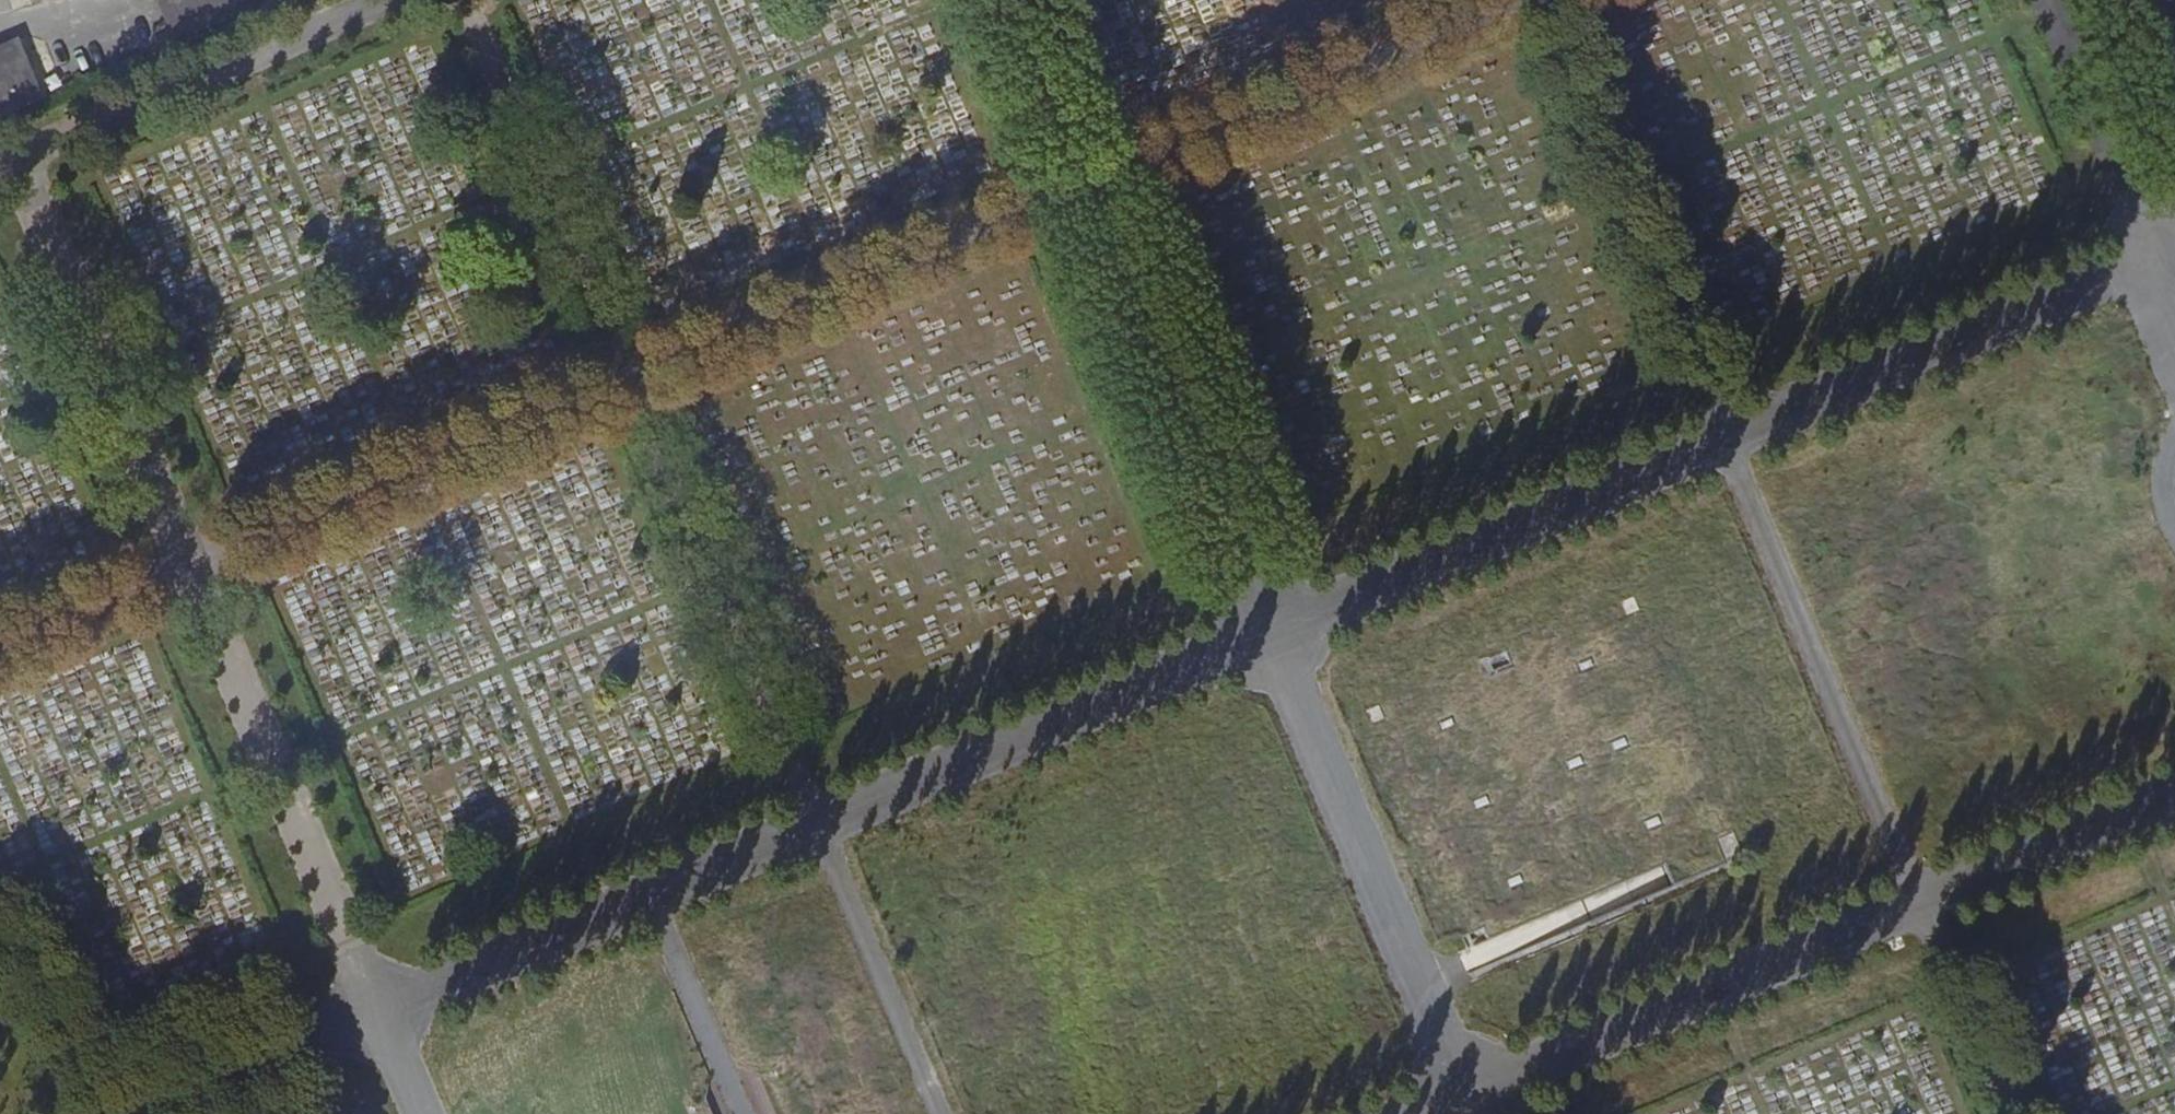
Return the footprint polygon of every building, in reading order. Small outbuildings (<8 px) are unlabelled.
[(159,5),(170,0),(141,0),(145,11),(159,5)] [(38,95),(17,42),(0,49),(0,111),(38,95)]
